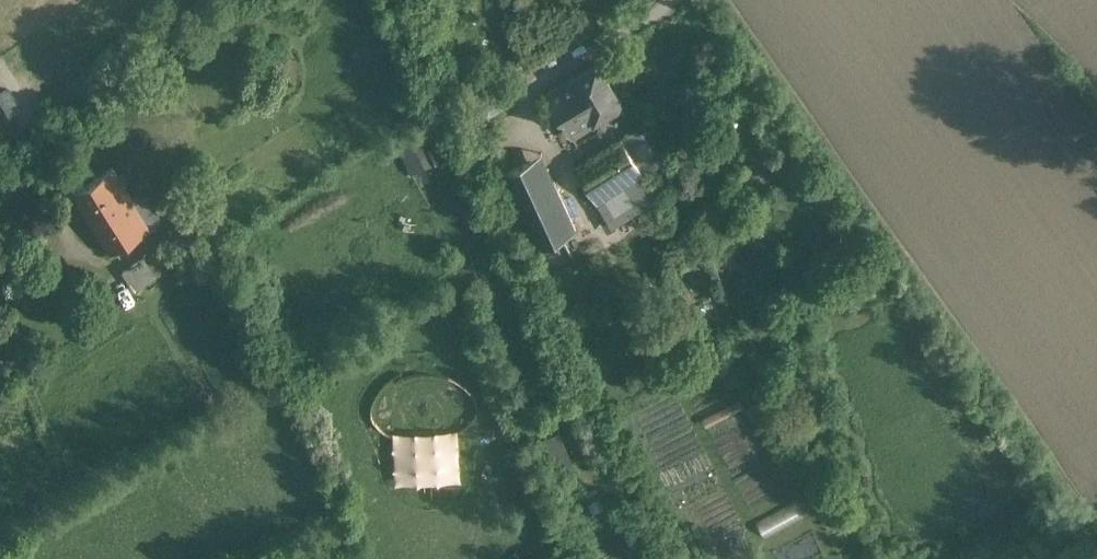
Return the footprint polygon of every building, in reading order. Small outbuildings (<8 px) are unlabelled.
[(599,64),(570,81),(571,83),(547,97),(561,121),(559,122),(563,128),(565,127),(572,138),(574,137),(573,135),(623,106),(599,64)] [(7,89),(0,93),(0,100),(9,114),(18,109),(7,89)] [(397,143),(411,174),(449,158),(436,126),(397,143)] [(622,140),(576,168),(598,204),(643,175),(622,140)] [(540,155),(522,163),(535,193),(553,184),(540,155)] [(522,163),(499,174),(513,203),(535,193),(522,163)] [(150,229),(112,169),(73,193),(110,253),(150,229)] [(659,201),(643,175),(598,204),(614,229),(659,201)] [(553,184),(535,193),(513,203),(535,251),(576,232),(553,184)] [(16,282),(0,236),(0,288),(16,282)] [(144,259),(122,273),(134,291),(156,277),(144,259)]
